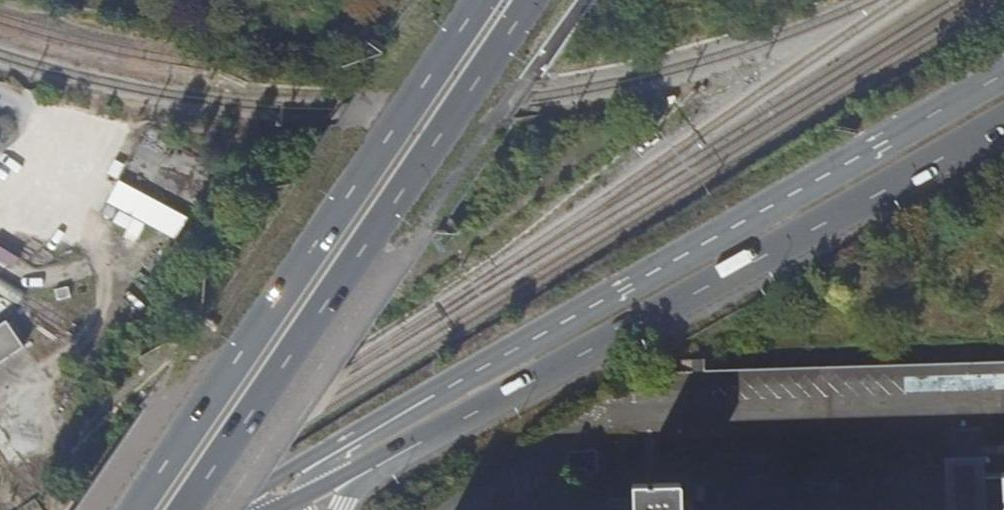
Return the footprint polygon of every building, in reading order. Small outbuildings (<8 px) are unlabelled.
[(177,234),(187,210),(119,182),(109,205),(177,234)] [(26,343),(8,317),(0,323),(0,361),(26,343)] [(946,439),(948,509),(1003,509),(1003,437),(946,439)] [(695,461),(642,461),(642,509),(697,509),(695,461)]
